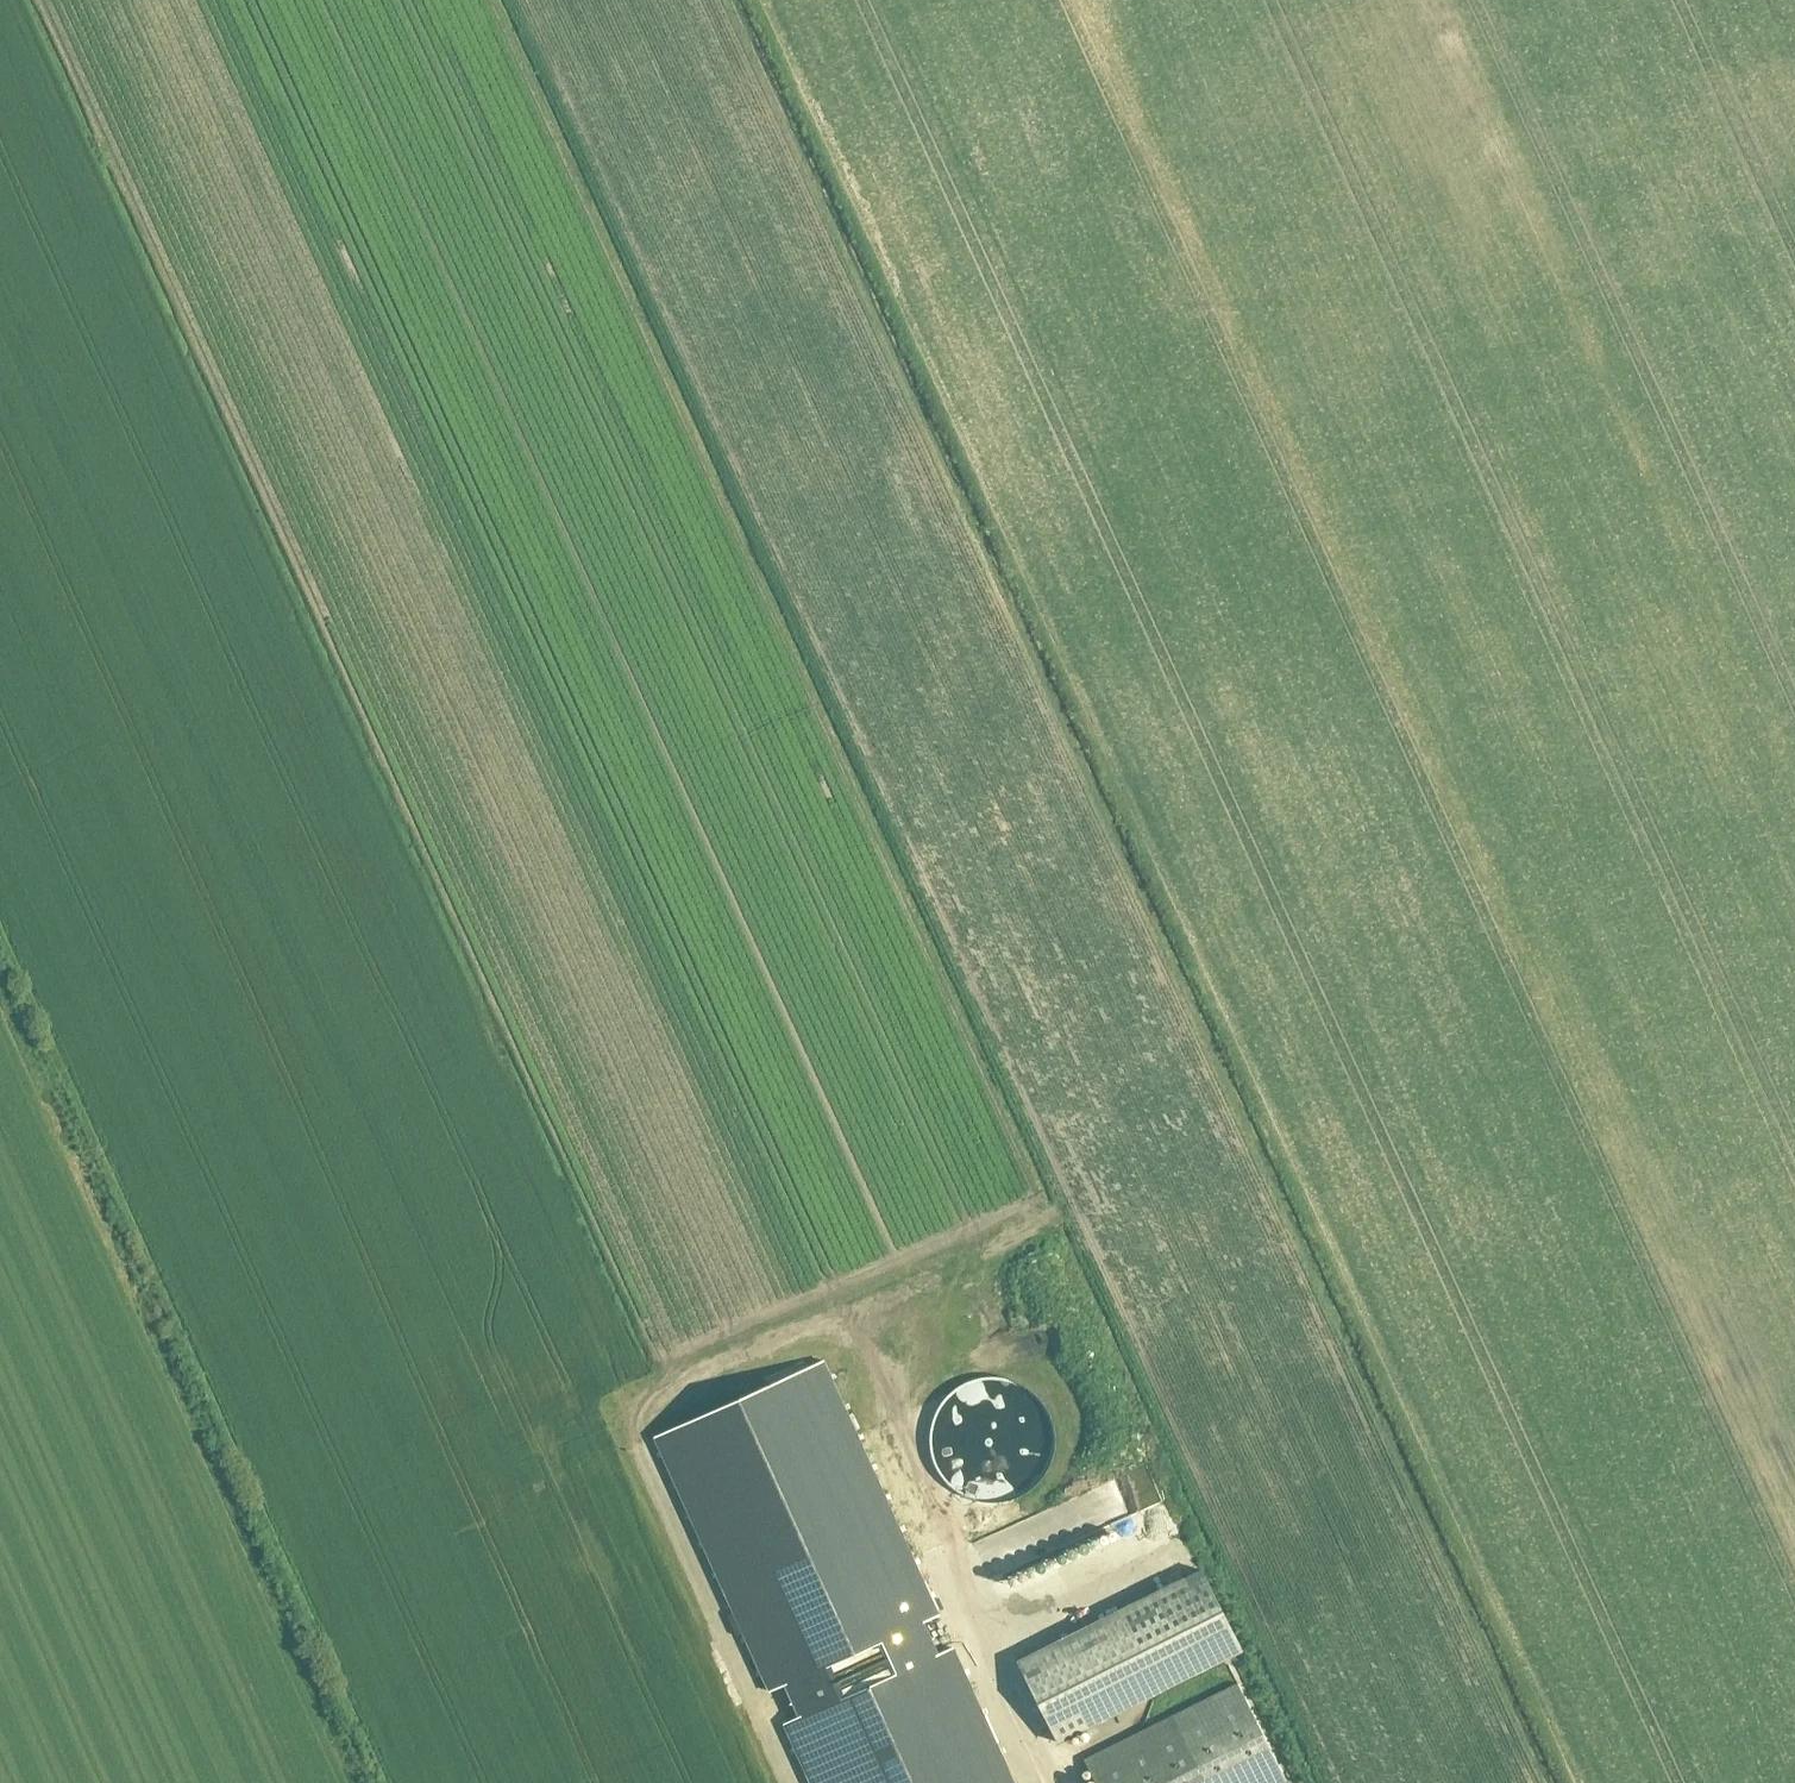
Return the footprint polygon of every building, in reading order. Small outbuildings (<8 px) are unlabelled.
[(654,1438),(769,1692),(785,1684),(800,1718),(784,1725),(810,1782),(1014,1782),(954,1648),(938,1655),(923,1622),(939,1615),(824,1362),(654,1438)] [(1243,1652),(1202,1569),(1017,1661),(1058,1743),(1243,1652)] [(1096,1782),(1287,1782),(1238,1684),(1085,1761),(1096,1782)]
